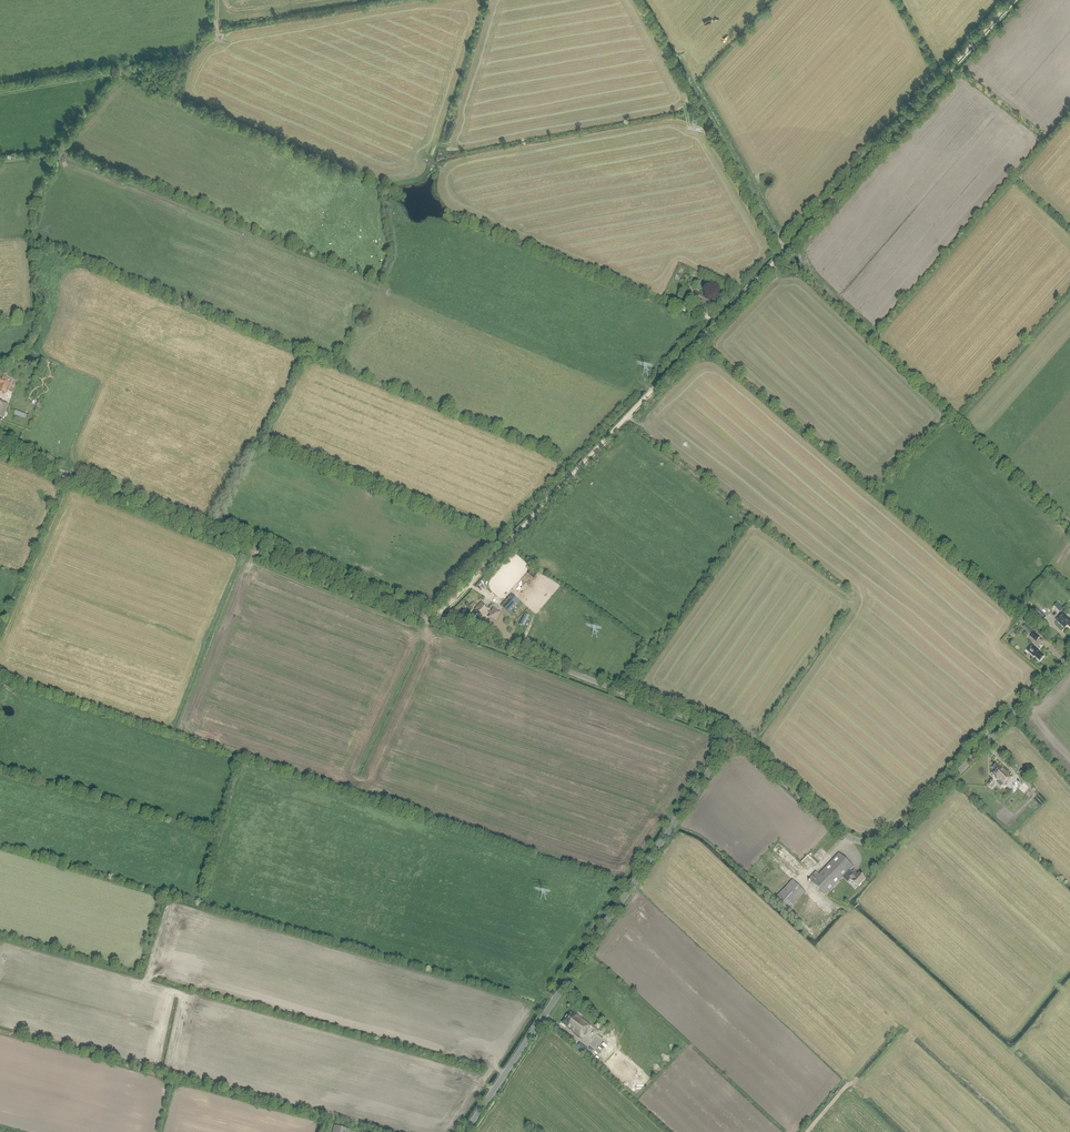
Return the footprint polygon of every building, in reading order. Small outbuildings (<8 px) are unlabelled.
[(704,304),(705,303),(707,304),(710,299),(706,298),(707,296),(695,291),(692,299),(704,304)] [(0,385),(0,391),(5,393),(9,382),(0,378),(0,383),(1,384),(0,385)] [(1,420),(2,420),(8,405),(0,401),(0,421),(1,420)] [(26,419),(27,415),(15,410),(14,414),(26,419)] [(536,574),(531,570),(527,573),(533,578),(536,574)] [(508,613),(518,602),(510,595),(500,606),(508,613)] [(480,603),(474,610),(475,611),(471,615),(478,621),(482,616),(483,617),(489,611),(480,603)] [(1036,608),(1030,614),(1040,623),(1046,617),(1036,608)] [(1056,620),(1064,628),(1067,625),(1069,628),(1069,619),(1063,613),(1056,620)] [(1036,641),(1040,637),(1035,632),(1031,636),(1036,641)] [(1039,651),(1039,650),(1032,644),(1027,650),(1034,656),(1040,660),(1044,656),(1039,651)] [(1002,767),(1001,768),(996,764),(992,768),(994,770),(991,773),(996,777),(995,778),(1003,786),(1012,777),(1002,767)] [(1019,787),(1017,790),(1020,793),(1022,790),(1025,793),(1029,789),(1022,783),(1019,787)] [(850,870),(854,867),(838,853),(818,875),(815,872),(809,879),(826,896),(843,878),(847,882),(851,879),(852,881),(858,887),(866,878),(860,873),(857,876),(850,870)] [(809,870),(816,863),(807,855),(801,862),(809,870)] [(793,880),(777,897),(790,908),(805,892),(793,880)] [(818,932),(822,929),(818,924),(814,928),(818,932)] [(566,1027),(581,1038),(583,1034),(584,1034),(590,1025),(575,1014),(574,1015),(570,1012),(562,1023),(567,1026),(566,1027)] [(581,1042),(577,1047),(585,1053),(589,1048),(581,1042)]
